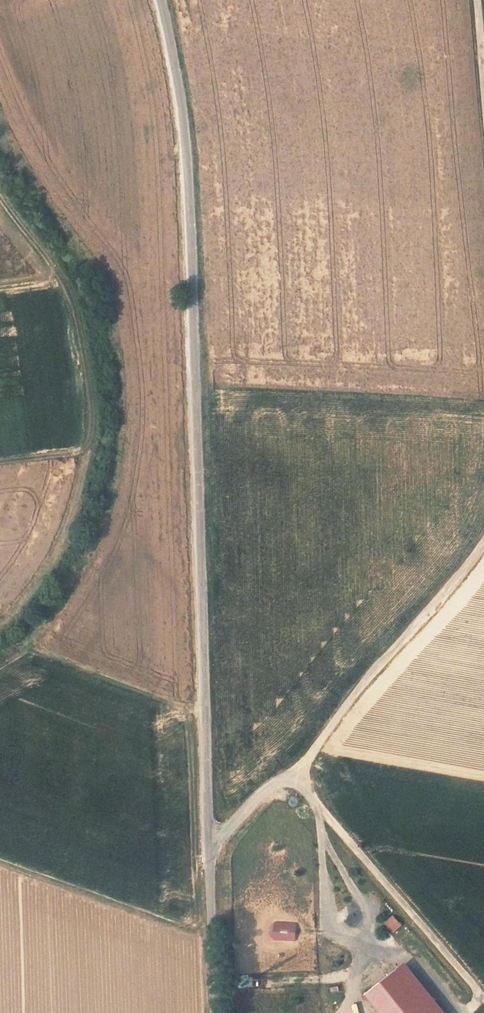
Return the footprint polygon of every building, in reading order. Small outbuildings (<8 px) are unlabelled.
[(392,914),(383,923),(393,933),(402,924),(392,914)] [(294,941),(293,923),(270,924),(271,942),(294,941)] [(361,979),(368,989),(364,992),(379,1012),(443,1012),(405,960),(387,973),(381,965),(361,979)]
